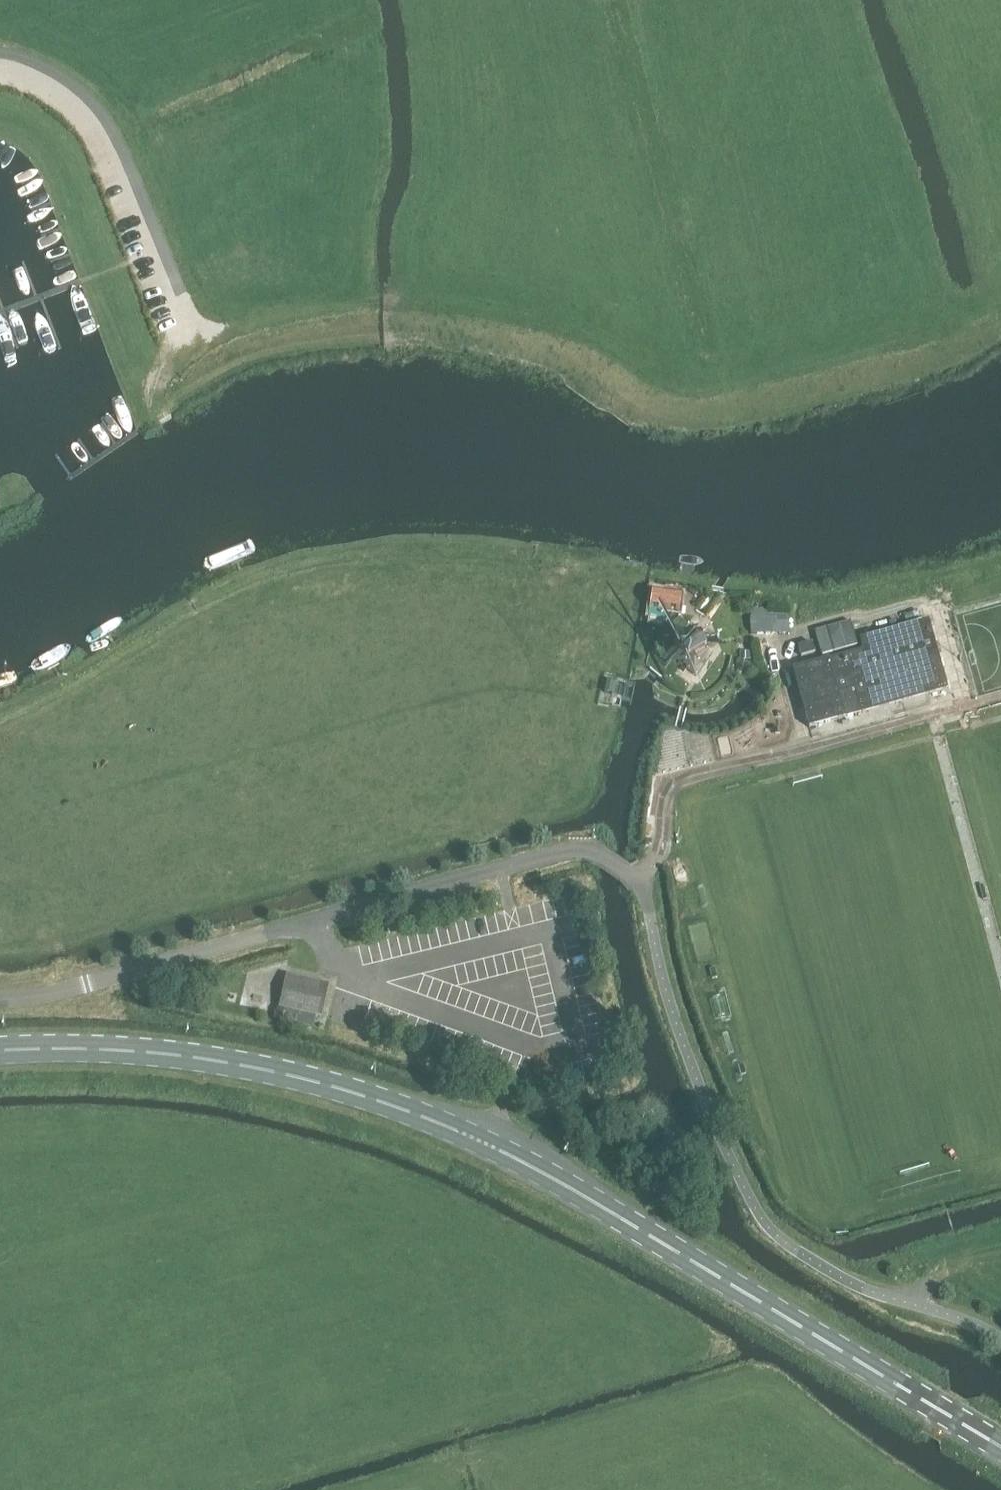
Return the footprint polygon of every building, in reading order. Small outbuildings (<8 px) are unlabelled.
[(683,587),(665,585),(664,592),(653,590),(648,624),(662,626),(664,611),(679,613),(683,587)] [(767,610),(751,610),(751,614),(751,633),(751,634),(763,634),(772,634),(773,616),(773,615),(767,615),(767,610)] [(860,638),(863,650),(793,669),(809,728),(948,691),(936,645),(929,620),(860,638)] [(816,631),(823,655),(858,645),(852,621),(816,631)] [(696,674),(712,651),(689,634),(673,657),(696,674)] [(798,646),(801,657),(816,653),(813,642),(798,646)] [(740,652),(740,660),(746,660),(750,660),(750,652),(744,652),(740,652)] [(606,692),(613,693),(614,684),(608,683),(606,692)] [(322,1017),(329,985),(286,975),(279,1007),(286,1008),(316,1015),(322,1017)] [(313,1028),(316,1015),(286,1008),(283,1021),(313,1028)]
